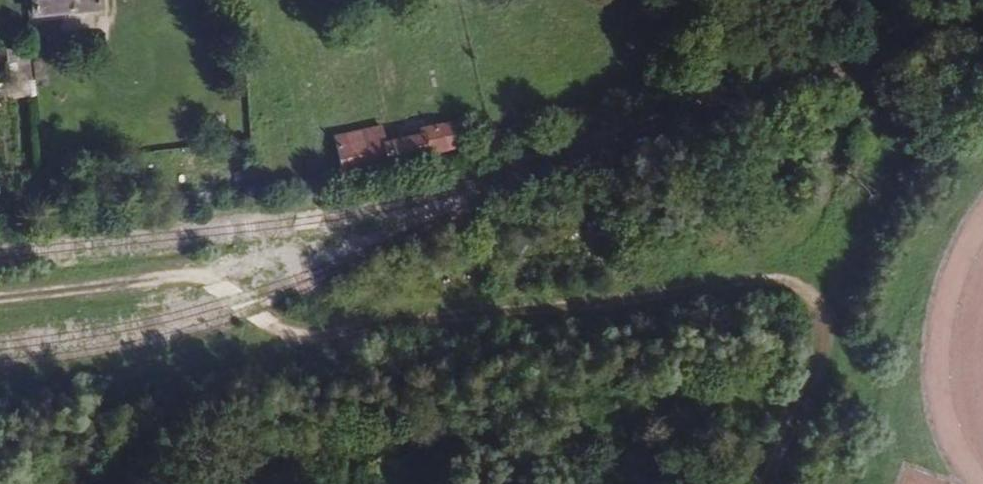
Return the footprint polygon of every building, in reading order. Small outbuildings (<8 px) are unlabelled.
[(34,13),(101,4),(100,0),(32,0),(34,13)] [(385,129),(336,140),(344,176),(389,165),(390,169),(450,157),(449,152),(468,148),(461,121),(443,125),(443,126),(423,131),(425,138),(388,146),(385,129)]
